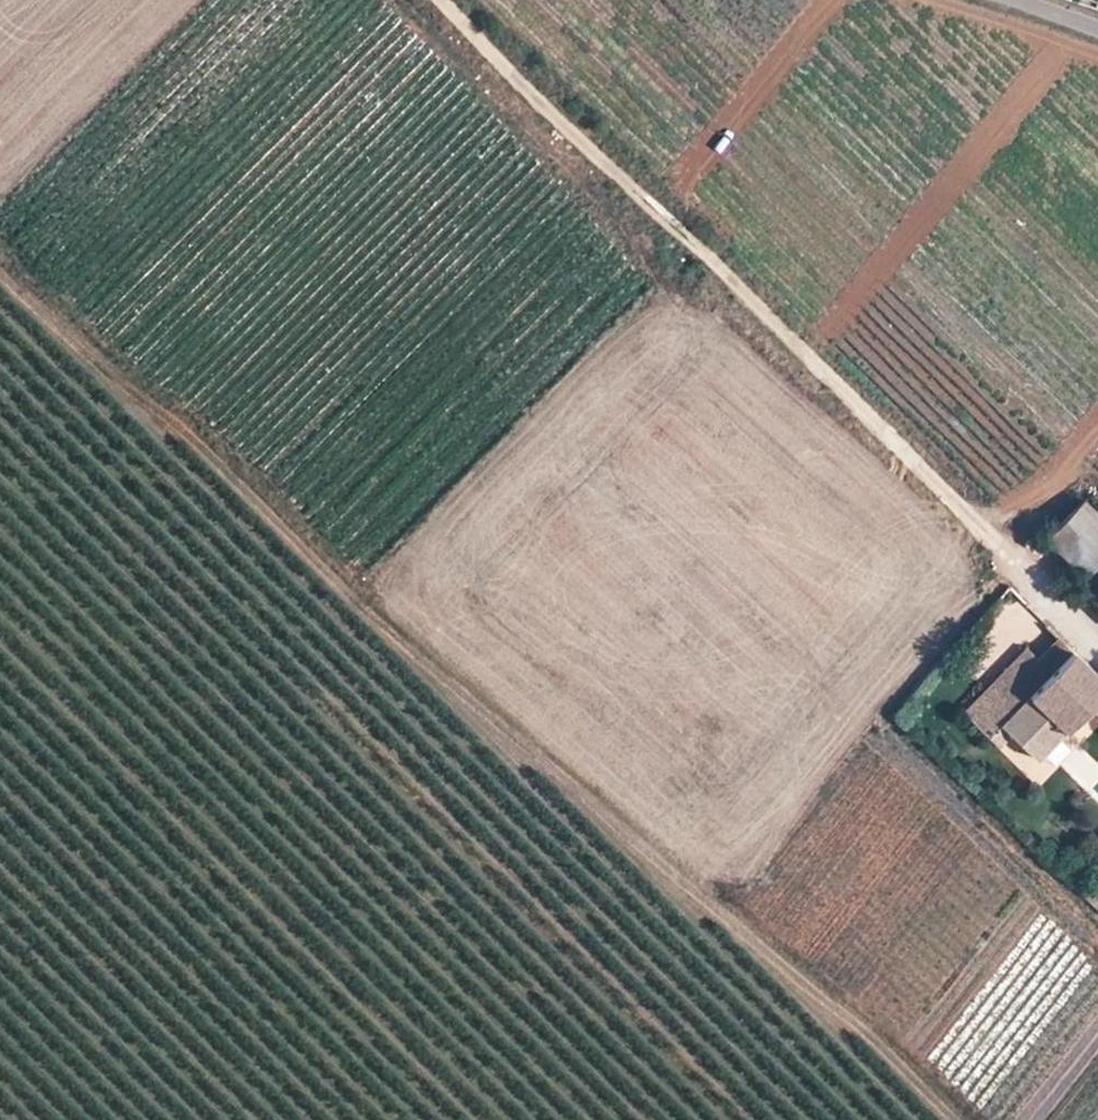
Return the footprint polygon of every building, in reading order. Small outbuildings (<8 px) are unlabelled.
[(1081,567),(1095,552),(1097,549),(1097,511),(1079,492),(1042,528),(1081,567)] [(1097,596),(1097,579),(1090,588),(1097,596)] [(963,707),(988,732),(1000,719),(1070,647),(1045,623),(963,707)] [(1037,755),(1089,702),(1097,711),(1097,674),(1070,647),(1000,719),(1037,755)]
